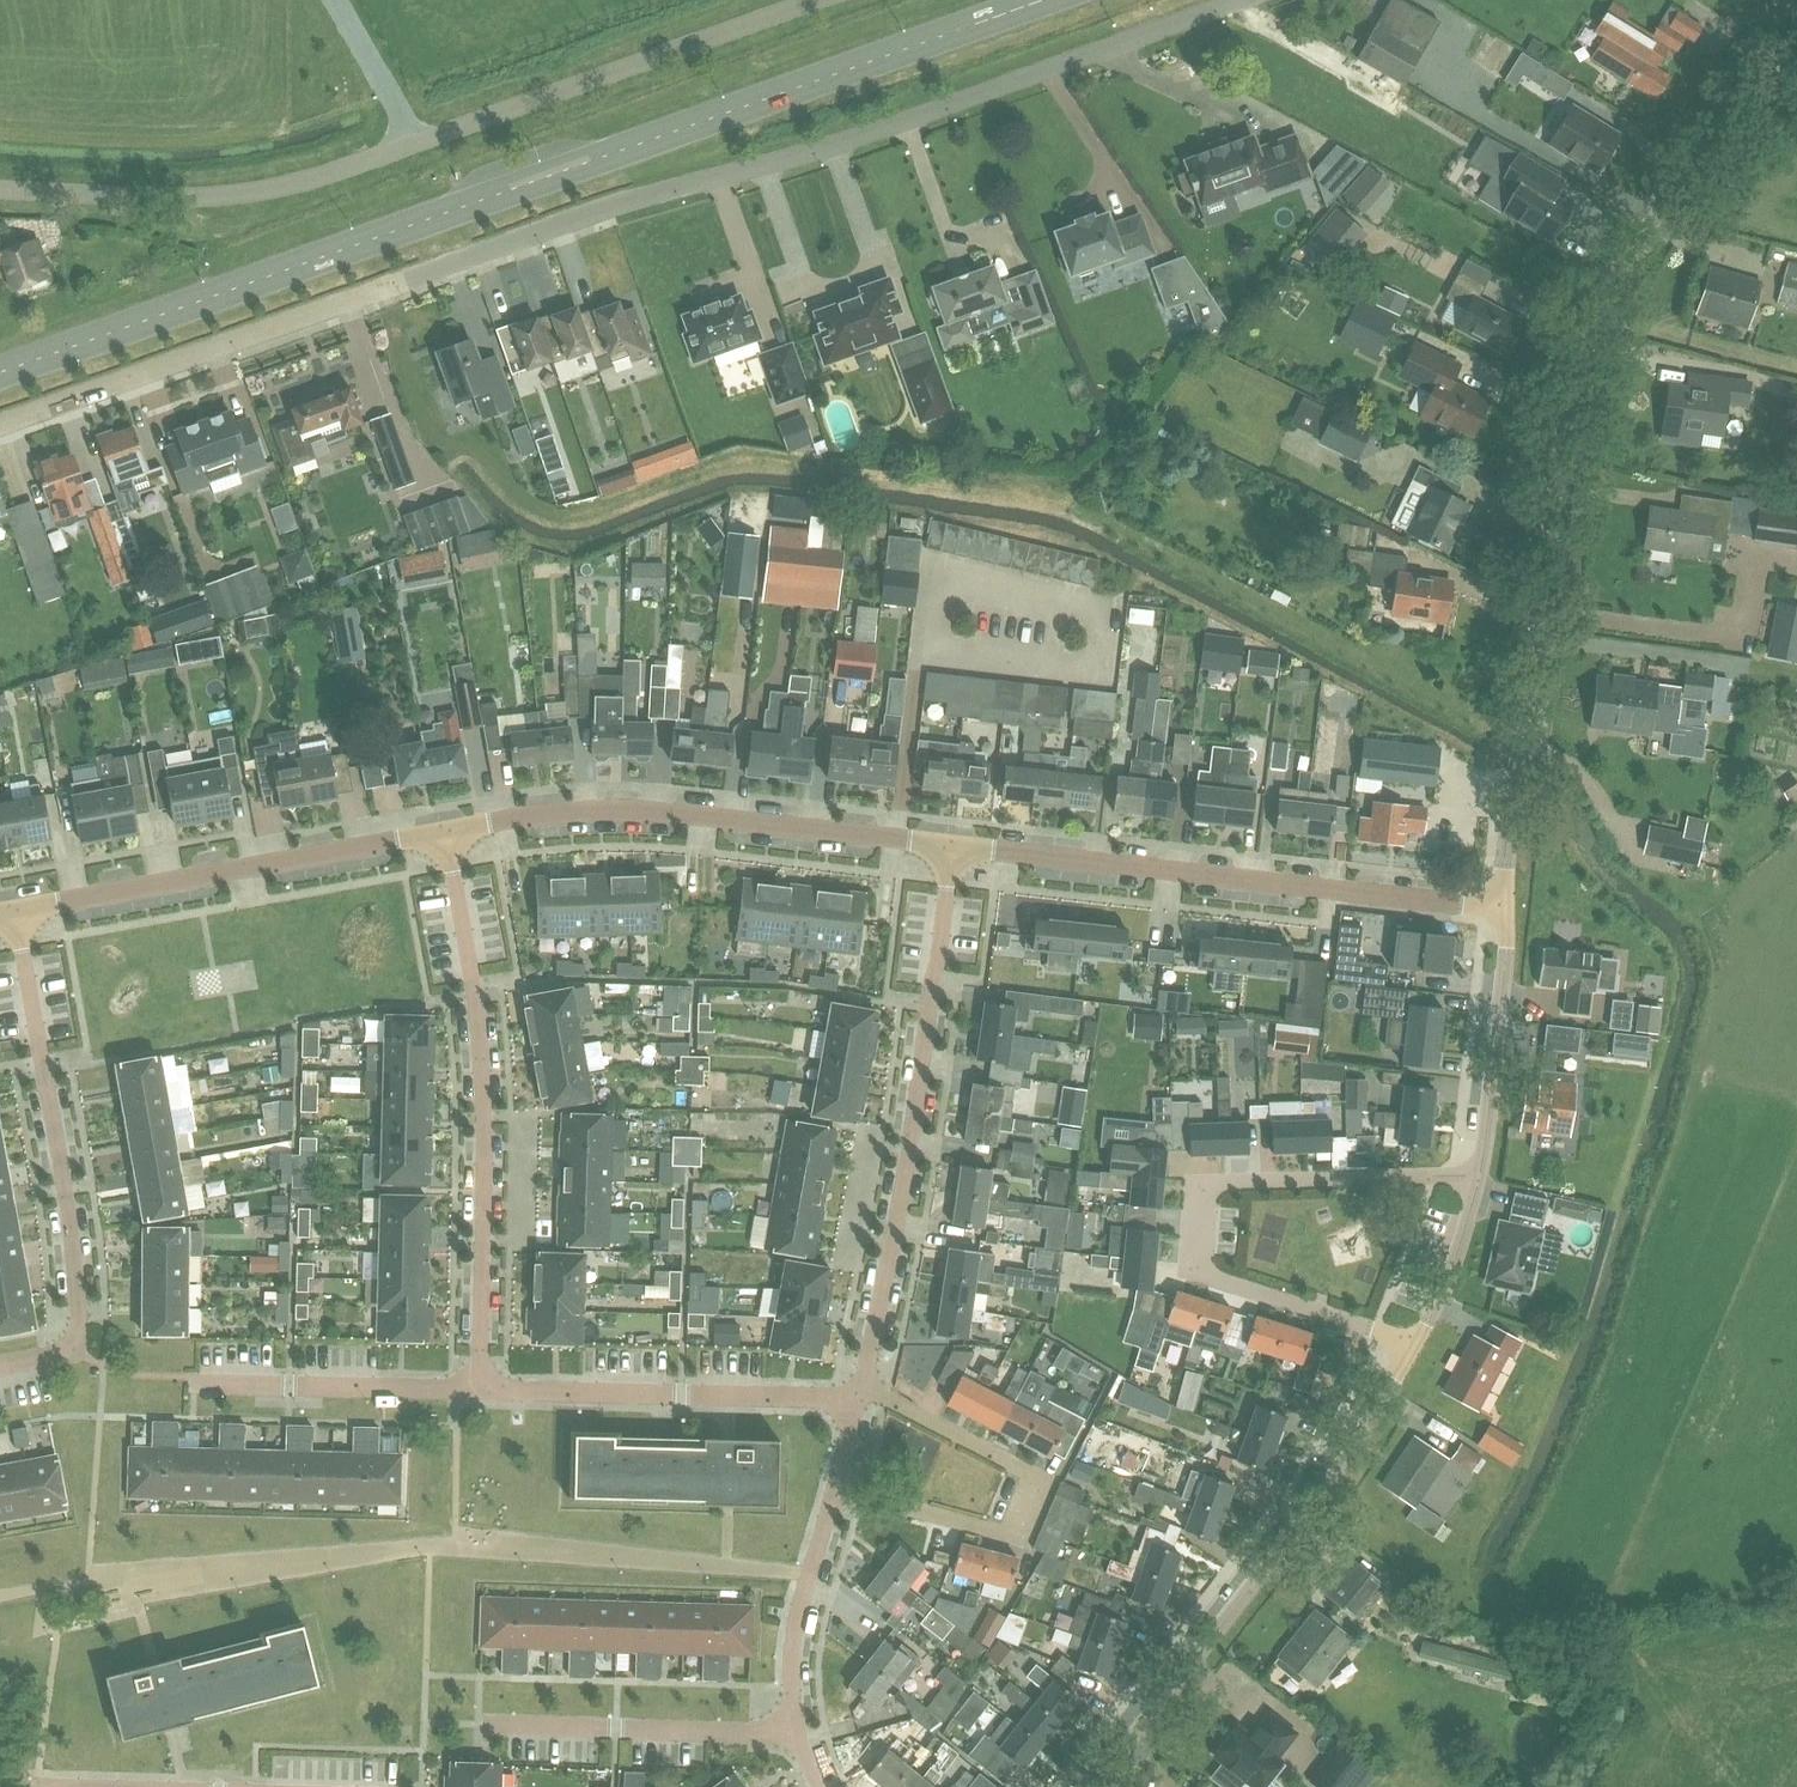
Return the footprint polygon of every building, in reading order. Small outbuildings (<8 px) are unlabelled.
[(1390,0),(1389,0),(1377,20),(1378,21),(1425,47),(1425,48),(1437,27),(1390,0)] [(1670,26),(1679,11),(1670,5),(1652,35),(1626,19),(1631,11),(1613,0),(1594,31),(1608,40),(1595,61),(1657,100),(1671,77),(1656,67),(1663,56),(1655,51),(1661,43),(1672,49),(1681,33),(1670,26)] [(1404,86),(1425,48),(1425,47),(1378,21),(1377,20),(1356,58),(1404,86)] [(1547,48),(1532,39),(1525,51),(1539,60),(1547,48)] [(1573,83),(1521,51),(1504,79),(1515,87),(1523,75),(1563,100),(1573,83)] [(1596,173),(1620,134),(1573,105),(1549,144),(1596,173)] [(1267,191),(1310,176),(1296,135),(1258,149),(1253,136),(1186,161),(1190,171),(1178,175),(1186,197),(1197,193),(1201,203),(1264,181),(1267,191)] [(1558,226),(1562,229),(1572,214),(1568,211),(1570,208),(1552,197),(1562,181),(1519,155),(1518,156),(1492,140),(1481,156),(1508,172),(1502,182),(1515,190),(1503,210),(1550,239),(1558,226)] [(1327,206),(1367,162),(1336,145),(1314,171),(1327,206)] [(1370,162),(1356,178),(1372,192),(1386,176),(1370,162)] [(1368,229),(1343,207),(1324,229),(1350,251),(1368,229)] [(1094,218),(1092,214),(1075,220),(1077,224),(1055,232),(1064,257),(1059,258),(1064,272),(1069,271),(1071,275),(1121,257),(1124,264),(1153,254),(1139,215),(1112,225),(1107,213),(1094,218)] [(48,277),(34,239),(5,249),(0,235),(0,261),(2,261),(4,266),(7,265),(16,289),(48,277)] [(1150,268),(1166,309),(1187,302),(1196,328),(1202,328),(1208,346),(1228,324),(1184,256),(1150,268)] [(1788,261),(1780,291),(1796,296),(1796,264),(1788,261)] [(1053,321),(1035,271),(999,284),(993,267),(934,288),(936,292),(932,293),(931,297),(934,303),(937,306),(940,304),(946,321),(947,321),(948,325),(939,328),(946,348),(974,338),(973,335),(1010,322),(1015,334),(1053,321)] [(1747,328),(1761,281),(1710,267),(1697,313),(1747,328)] [(1485,286),(1459,271),(1455,278),(1445,297),(1466,309),(1456,327),(1501,351),(1518,319),(1479,298),(1485,286)] [(826,362),(898,336),(890,314),(900,310),(889,279),(862,288),(864,295),(816,312),(824,333),(817,335),(826,362)] [(1405,302),(1384,292),(1378,305),(1399,315),(1405,302)] [(686,334),(696,360),(761,337),(752,311),(746,313),(740,296),(686,316),(692,332),(686,334)] [(1391,316),(1357,300),(1349,315),(1384,332),(1391,316)] [(623,312),(620,302),(595,310),(595,311),(581,315),(594,349),(593,349),(596,358),(610,353),(613,362),(631,355),(633,361),(653,354),(636,307),(623,312)] [(594,349),(581,315),(578,306),(553,314),(553,315),(540,319),(554,358),(553,358),(554,361),(568,356),(568,357),(593,349),(594,349)] [(527,366),(553,358),(554,358),(540,319),(538,315),(513,323),(513,324),(498,329),(512,371),(527,366)] [(487,377),(474,339),(440,351),(458,401),(478,393),(486,416),(516,405),(503,371),(487,377)] [(1473,433),(1489,400),(1452,382),(1460,365),(1415,343),(1399,375),(1431,390),(1420,414),(1457,432),(1459,427),(1473,433)] [(792,344),(759,355),(778,403),(809,391),(792,344)] [(922,421),(952,410),(934,359),(903,370),(922,421)] [(1747,404),(1750,382),(1701,375),(1699,390),(1670,386),(1662,439),(1700,445),(1702,429),(1721,432),(1726,401),(1747,404)] [(363,424),(357,408),(361,406),(363,402),(361,397),(356,395),(353,396),(350,387),(291,408),(294,418),(272,426),(287,468),(315,458),(309,439),(323,434),(320,426),(340,419),(344,430),(363,424)] [(1303,396),(1289,424),(1319,439),(1333,410),(1303,396)] [(1334,408),(1333,410),(1319,439),(1317,443),(1356,462),(1373,427),(1334,408)] [(232,411),(178,431),(182,442),(169,447),(185,492),(209,484),(208,482),(242,470),(242,472),(266,463),(264,458),(267,457),(259,436),(256,437),(250,418),(236,423),(232,411)] [(395,489),(416,482),(406,454),(391,412),(371,419),(385,461),(395,489)] [(808,421),(783,430),(790,449),(815,440),(808,421)] [(532,437),(527,423),(513,428),(518,442),(532,437)] [(132,477),(149,470),(135,428),(113,436),(115,441),(101,446),(110,472),(109,472),(123,512),(143,505),(132,477)] [(677,446),(654,454),(661,474),(684,466),(677,446)] [(55,519),(91,506),(72,455),(57,461),(55,456),(36,463),(55,519)] [(554,494),(570,489),(563,466),(546,472),(554,494)] [(147,494),(167,491),(164,470),(144,473),(147,494)] [(618,488),(612,473),(596,478),(602,494),(618,488)] [(1446,550),(1468,505),(1429,487),(1408,531),(1446,550)] [(416,550),(470,530),(458,495),(403,515),(416,550)] [(1709,538),(1726,541),(1731,501),(1709,497),(1707,515),(1649,507),(1644,546),(1706,555),(1709,538)] [(99,544),(105,560),(123,554),(111,522),(112,521),(107,505),(88,512),(99,544)] [(1752,540),(1796,546),(1796,512),(1757,506),(1754,529),(1753,535),(1752,540)] [(111,522),(123,554),(138,548),(126,516),(112,521),(111,522)] [(840,547),(843,520),(824,518),(821,547),(806,544),(800,584),(821,586),(821,588),(840,590),(844,550),(840,547)] [(1101,560),(934,519),(927,547),(1094,588),(1101,560)] [(786,583),(800,584),(806,544),(808,528),(770,524),(764,585),(785,587),(786,583)] [(750,601),(753,566),(757,535),(729,532),(726,563),(722,598),(750,601)] [(476,534),(456,539),(461,571),(481,567),(476,534)] [(922,541),(891,537),(886,571),(919,575),(922,541)] [(1445,619),(1451,582),(1404,575),(1407,556),(1374,551),(1369,585),(1396,589),(1393,611),(1445,619)] [(217,623),(275,601),(264,573),(261,574),(257,563),(226,575),(203,584),(217,623)] [(647,564),(633,564),(633,583),(647,583),(647,564)] [(919,575),(886,571),(881,607),(915,611),(919,575)] [(212,622),(205,601),(151,620),(158,641),(212,622)] [(1777,602),(1766,656),(1796,663),(1796,606),(1777,602)] [(879,607),(860,605),(856,638),(872,640),(874,641),(879,607)] [(276,613),(269,615),(266,606),(244,614),(243,619),(237,620),(241,643),(280,636),(276,613)] [(362,657),(353,607),(332,611),(340,661),(362,657)] [(148,627),(132,631),(136,647),(153,643),(148,627)] [(1204,634),(1202,651),(1242,656),(1244,639),(1204,634)] [(223,656),(219,636),(205,639),(209,658),(223,656)] [(872,680),(877,641),(874,641),(872,640),(856,638),(840,637),(835,675),(872,680)] [(1263,653),(1249,651),(1246,675),(1260,677),(1263,653)] [(129,674),(146,670),(143,652),(126,656),(129,674)] [(123,657),(103,660),(107,685),(128,681),(123,657)] [(622,754),(624,692),(595,691),(594,663),(579,664),(579,668),(582,711),(582,716),(594,715),(593,753),(595,753),(594,757),(597,760),(606,760),(609,757),(609,753),(622,754)] [(648,717),(664,718),(666,687),(667,672),(667,665),(652,664),(648,717)] [(579,668),(564,669),(566,712),(568,711),(569,713),(582,711),(579,668)] [(1309,670),(1295,668),(1293,679),(1307,681),(1309,670)] [(1158,700),(1160,673),(1134,670),(1131,696),(1158,700)] [(1726,701),(1729,676),(1684,670),(1683,686),(1681,696),(1706,700),(1712,700),(1711,714),(1730,717),(1731,701),(1726,701)] [(924,699),(938,701),(941,672),(927,671),(924,699)] [(67,689),(87,684),(84,672),(64,676),(67,689)] [(680,673),(667,672),(666,687),(680,687),(680,673)] [(938,701),(947,702),(951,702),(955,674),(941,672),(938,701)] [(1602,675),(1598,701),(1658,708),(1658,707),(1679,709),(1681,696),(1683,686),(1661,683),(1661,682),(1638,679),(1639,676),(1618,673),(1617,677),(1602,675)] [(969,676),(955,674),(951,702),(966,704),(969,676)] [(983,678),(969,676),(966,704),(980,706),(983,678)] [(980,706),(983,706),(994,707),(997,679),(983,678),(980,706)] [(994,707),(1007,709),(1011,681),(997,679),(994,707)] [(53,681),(39,685),(43,699),(57,695),(53,681)] [(463,729),(483,726),(475,681),(454,684),(463,729)] [(1007,709),(1021,711),(1025,683),(1011,681),(1007,709)] [(1021,711),(1027,711),(1035,712),(1039,684),(1025,683),(1021,711)] [(1054,686),(1039,684),(1035,712),(1045,714),(1050,714),(1054,686)] [(1068,688),(1054,686),(1050,714),(1063,716),(1064,716),(1068,688)] [(664,718),(679,719),(681,687),(680,687),(666,687),(664,718)] [(730,690),(708,687),(706,706),(707,706),(701,762),(730,766),(734,734),(725,733),(730,690)] [(1071,717),(1085,719),(1089,690),(1075,688),(1071,717)] [(1349,720),(1353,690),(1337,688),(1333,718),(1349,720)] [(787,706),(788,692),(770,690),(765,735),(754,733),(751,756),(749,756),(747,774),(766,777),(767,771),(779,773),(783,737),(784,725),(787,706)] [(783,737),(779,773),(792,774),(791,780),(811,782),(813,764),(811,763),(814,741),(798,739),(804,692),(789,690),(788,692),(787,706),(784,725),(783,737)] [(1085,719),(1097,720),(1099,720),(1103,692),(1089,690),(1085,719)] [(622,754),(637,754),(637,758),(639,761),(648,761),(651,759),(651,754),(652,754),(653,722),(637,721),(638,692),(624,692),(622,754)] [(1117,694),(1103,692),(1099,720),(1114,722),(1117,694)] [(0,696),(0,711),(9,708),(6,695),(0,696)] [(1703,757),(1706,728),(1703,728),(1706,700),(1681,696),(1679,709),(1677,725),(1678,729),(1676,753),(1703,757)] [(483,724),(497,723),(496,701),(481,703),(483,724)] [(1679,709),(1658,707),(1658,708),(1598,701),(1595,727),(1655,734),(1656,730),(1678,733),(1678,729),(1677,725),(1679,709)] [(947,715),(964,717),(966,704),(951,702),(947,702),(947,715)] [(983,706),(980,706),(966,704),(964,717),(981,719),(983,706)] [(687,761),(701,762),(707,706),(706,706),(693,705),(691,729),(676,727),(672,758),(674,762),(684,763),(687,761)] [(454,781),(465,779),(466,774),(470,773),(465,743),(464,744),(461,728),(459,729),(455,708),(438,711),(440,721),(433,722),(434,728),(422,730),(432,780),(451,777),(454,781)] [(550,714),(548,709),(539,710),(545,761),(574,758),(568,711),(550,714)] [(523,712),(525,730),(511,732),(516,764),(545,761),(539,710),(523,712)] [(1025,724),(1043,726),(1045,714),(1035,712),(1027,711),(1025,724)] [(1061,728),(1063,716),(1050,714),(1045,714),(1043,726),(1061,728)] [(878,787),(879,784),(893,786),(901,717),(886,715),(885,728),(881,727),(879,743),(865,742),(860,782),(861,782),(861,785),(863,789),(875,790),(878,787)] [(1166,718),(1154,717),(1151,740),(1163,742),(1166,718)] [(394,746),(401,786),(432,780),(422,730),(418,731),(420,741),(394,746)] [(193,760),(204,820),(232,815),(223,768),(238,765),(232,735),(217,738),(220,755),(193,760)] [(1200,761),(1207,739),(1195,735),(1187,757),(1200,761)] [(1364,737),(1358,778),(1436,787),(1441,746),(1364,737)] [(832,738),(827,778),(860,782),(865,742),(832,738)] [(1113,811),(1143,814),(1151,740),(1139,739),(1137,758),(1133,758),(1130,778),(1118,776),(1113,811)] [(1173,818),(1177,784),(1160,781),(1165,742),(1163,742),(1151,740),(1143,814),(1173,818)] [(384,781),(375,741),(357,745),(366,785),(384,781)] [(1097,809),(1100,777),(1084,775),(1087,747),(1085,747),(1086,742),(1074,741),(1074,746),(1071,746),(1068,774),(1069,774),(1065,806),(1097,809)] [(916,770),(925,771),(923,790),(955,794),(960,746),(919,742),(916,770)] [(986,797),(990,765),(973,763),(975,744),(961,742),(960,746),(955,794),(968,795),(967,799),(970,802),(981,804),(984,801),(984,797),(986,797)] [(1286,770),(1289,744),(1273,742),(1269,768),(1286,770)] [(296,805),(309,802),(302,757),(300,746),(276,750),(275,745),(254,749),(260,783),(272,781),(278,785),(282,807),(287,806),(293,809),(296,805)] [(1192,820),(1222,823),(1229,763),(1230,747),(1212,745),(1209,770),(1198,769),(1192,820)] [(1230,747),(1229,763),(1222,823),(1251,827),(1255,793),(1240,791),(1241,777),(1248,778),(1251,749),(1230,747)] [(168,778),(176,825),(204,820),(193,760),(166,766),(162,748),(147,751),(153,781),(168,778)] [(302,757),(309,802),(322,799),(327,804),(331,798),(337,796),(333,774),(336,770),(349,767),(346,752),(330,755),(330,752),(302,757)] [(1003,799),(1034,802),(1040,754),(1025,752),(1023,768),(1007,766),(1003,799)] [(99,778),(110,838),(138,832),(129,785),(144,783),(139,753),(111,758),(114,775),(99,778)] [(1034,802),(1065,806),(1069,774),(1068,774),(1054,772),(1055,756),(1040,754),(1034,802)] [(1349,778),(1352,778),(1354,762),(1345,761),(1344,775),(1337,774),(1334,795),(1347,797),(1349,778)] [(1299,770),(1297,789),(1280,787),(1277,813),(1275,830),(1304,833),(1309,791),(1310,791),(1312,771),(1299,770)] [(71,783),(82,843),(110,838),(99,778),(71,783)] [(14,799),(23,845),(51,840),(43,794),(40,794),(38,785),(29,786),(31,796),(14,799)] [(1349,808),(1327,806),(1329,793),(1310,791),(1309,791),(1304,833),(1332,836),(1333,830),(1346,832),(1349,808)] [(23,845),(14,799),(0,802),(0,849),(23,845)] [(1424,831),(1426,809),(1375,803),(1373,820),(1362,819),(1360,839),(1401,845),(1403,829),(1424,831)] [(1648,827),(1642,853),(1699,866),(1705,840),(1648,827)] [(644,876),(628,877),(630,933),(661,932),(659,872),(644,872),(644,876)] [(598,874),(600,934),(630,933),(628,877),(612,878),(611,873),(598,874)] [(584,879),(568,879),(570,935),(600,934),(598,874),(584,875),(584,879)] [(570,935),(568,879),(551,880),(551,876),(536,876),(538,936),(570,935)] [(767,942),(774,887),(758,885),(759,880),(744,879),(736,938),(767,942)] [(790,889),(774,887),(767,942),(797,946),(805,886),(791,884),(790,889)] [(805,886),(797,946),(827,949),(834,894),(818,892),(818,888),(805,886)] [(850,896),(834,894),(827,949),(858,953),(866,893),(851,892),(850,896)] [(1078,923),(1053,920),(1036,919),(1034,936),(1026,935),(1025,948),(1078,954),(1081,923),(1078,923)] [(1338,922),(1332,979),(1366,984),(1386,986),(1389,962),(1358,958),(1362,924),(1338,922)] [(1127,928),(1081,923),(1078,954),(1131,960),(1132,947),(1125,946),(1127,928)] [(1396,931),(1392,968),(1447,974),(1451,937),(1396,931)] [(1009,946),(1010,933),(998,932),(996,945),(1009,946)] [(1191,952),(1189,966),(1243,971),(1246,941),(1200,936),(1198,953),(1191,952)] [(1246,941),(1243,971),(1296,977),(1297,977),(1295,1002),(1322,1005),(1326,963),(1290,959),(1292,946),(1274,944),(1249,941),(1246,941)] [(1147,961),(1160,963),(1162,949),(1149,948),(1147,961)] [(1544,948),(1540,984),(1568,988),(1565,1012),(1590,1016),(1593,990),(1595,990),(1614,992),(1616,976),(1598,973),(1600,957),(1600,956),(1544,948)] [(1162,949),(1160,963),(1173,964),(1175,951),(1162,949)] [(571,973),(571,963),(571,961),(557,960),(556,973),(571,973)] [(571,973),(585,974),(585,964),(571,963),(571,973)] [(631,975),(632,966),(632,963),(617,963),(617,975),(631,975)] [(631,975),(645,976),(646,966),(632,966),(631,975)] [(764,980),(764,970),(764,968),(750,968),(750,980),(764,980)] [(779,971),(764,970),(764,980),(778,981),(779,971)] [(824,977),(823,987),(836,989),(839,975),(825,973),(824,977)] [(823,987),(824,977),(810,975),(808,984),(823,987)] [(1386,986),(1366,984),(1364,1002),(1391,1005),(1386,1048),(1405,1050),(1403,1063),(1437,1067),(1443,1008),(1415,1005),(1417,990),(1386,986)] [(525,1008),(529,1026),(576,1017),(571,989),(526,997),(528,1007),(525,1008)] [(1174,1011),(1175,994),(1159,992),(1157,1009),(1174,1011)] [(1083,999),(1036,993),(1034,1010),(1081,1016),(1083,999)] [(987,1000),(982,1030),(1011,1034),(1011,1033),(1013,1021),(1027,1023),(1030,1009),(1030,1007),(1003,1003),(987,1000)] [(679,1001),(678,1016),(690,1016),(691,1002),(679,1001)] [(1630,1029),(1632,1002),(1614,1001),(1611,1027),(1630,1029)] [(699,1003),(698,1016),(710,1016),(710,1003),(699,1003)] [(833,1004),(828,1032),(875,1040),(878,1023),(876,1023),(878,1012),(833,1004)] [(1660,1007),(1640,1004),(1637,1030),(1657,1032),(1660,1007)] [(63,1014),(67,1043),(79,1042),(75,1012),(63,1014)] [(1161,1014),(1135,1012),(1133,1035),(1159,1037),(1161,1014)] [(673,1030),(690,1031),(690,1016),(678,1016),(673,1015),(673,1030)] [(387,1016),(386,1044),(434,1045),(435,1028),(432,1028),(432,1017),(387,1016)] [(698,1016),(698,1031),(714,1032),(716,1017),(698,1016)] [(534,1043),(536,1052),(581,1044),(576,1017),(529,1026),(532,1043),(534,1043)] [(1187,1017),(1177,1017),(1177,1032),(1187,1032),(1187,1017)] [(1228,1022),(1219,1022),(1219,1036),(1229,1036),(1228,1022)] [(303,1028),(302,1042),(319,1043),(320,1028),(303,1028)] [(982,1030),(978,1059),(992,1061),(991,1072),(1010,1075),(1011,1067),(1023,1069),(1026,1050),(1054,1054),(1056,1040),(1011,1033),(1011,1034),(982,1030)] [(1312,1034),(1277,1030),(1275,1049),(1307,1052),(1310,1053),(1312,1034)] [(1548,1030),(1545,1047),(1576,1051),(1578,1034),(1548,1030)] [(828,1032),(823,1059),(868,1067),(869,1058),(874,1058),(875,1040),(828,1032)] [(1626,1034),(1623,1053),(1651,1057),(1654,1038),(1626,1034)] [(302,1042),(302,1057),(319,1057),(319,1043),(302,1042)] [(386,1044),(385,1072),(431,1073),(431,1063),(434,1063),(434,1045),(386,1044)] [(535,1062),(538,1079),(586,1071),(581,1044),(536,1052),(538,1061),(535,1062)] [(342,1045),(341,1056),(364,1058),(365,1047),(342,1045)] [(295,1047),(282,1047),(281,1061),(294,1062),(295,1047)] [(681,1055),(680,1069),(693,1069),(694,1057),(694,1055),(681,1055)] [(693,1071),(705,1071),(710,1072),(710,1057),(694,1057),(693,1071)] [(868,1067),(823,1059),(818,1085),(867,1094),(870,1077),(867,1075),(868,1067)] [(161,1085),(157,1060),(121,1067),(125,1092),(161,1085)] [(294,1077),(294,1062),(281,1061),(281,1076),(294,1077)] [(1311,1061),(1309,1077),(1324,1079),(1325,1063),(1317,1061),(1311,1061)] [(264,1083),(278,1080),(276,1067),(262,1069),(264,1083)] [(975,1082),(970,1111),(1010,1117),(1014,1087),(1020,1088),(1020,1087),(1030,1089),(1031,1079),(1022,1077),(1023,1069),(1011,1067),(1010,1075),(991,1072),(989,1084),(975,1082)] [(1540,1068),(1539,1081),(1528,1080),(1522,1128),(1571,1134),(1576,1086),(1574,1085),(1576,1072),(1540,1068)] [(692,1070),(675,1069),(675,1084),(692,1085),(692,1070)] [(1400,1085),(1401,1072),(1382,1070),(1381,1082),(1400,1085)] [(546,1107),(589,1099),(591,1099),(586,1071),(538,1079),(541,1097),(544,1096),(546,1107)] [(705,1071),(693,1071),(693,1086),(705,1086),(705,1071)] [(385,1072),(385,1099),(433,1100),(434,1082),(431,1082),(431,1073),(385,1072)] [(1229,1077),(1216,1077),(1217,1123),(1218,1123),(1219,1154),(1248,1153),(1247,1122),(1231,1123),(1230,1100),(1229,1077)] [(301,1082),(301,1097),(318,1097),(318,1083),(301,1082)] [(166,1110),(161,1085),(125,1092),(130,1116),(166,1110)] [(867,1094),(818,1085),(813,1113),(858,1121),(859,1112),(863,1111),(867,1094)] [(1437,1104),(1433,1103),(1434,1088),(1405,1085),(1402,1113),(1402,1115),(1431,1118),(1431,1117),(1435,1118),(1438,1115),(1439,1107),(1437,1104)] [(1088,1089),(1064,1086),(1061,1104),(1085,1107),(1088,1089)] [(703,1111),(716,1111),(716,1088),(703,1088),(703,1111)] [(1347,1093),(1346,1108),(1367,1108),(1368,1094),(1347,1093)] [(1152,1097),(1154,1130),(1172,1129),(1171,1095),(1152,1097)] [(301,1097),(301,1111),(318,1112),(318,1097),(301,1097)] [(385,1099),(384,1126),(430,1127),(430,1118),(433,1118),(433,1100),(385,1099)] [(280,1114),(292,1115),(293,1100),(281,1100),(280,1114)] [(1191,1155),(1219,1154),(1218,1123),(1217,1123),(1203,1124),(1202,1101),(1171,1102),(1172,1129),(1173,1144),(1190,1143),(1191,1155)] [(1315,1120),(1314,1101),(1300,1101),(1301,1121),(1302,1151),(1332,1150),(1331,1120),(1315,1120)] [(1249,1118),(1269,1117),(1269,1104),(1249,1105),(1249,1118)] [(170,1134),(166,1110),(130,1116),(134,1141),(170,1134)] [(1432,1132),(1429,1132),(1431,1118),(1402,1115),(1402,1113),(1375,1110),(1373,1125),(1382,1126),(1382,1127),(1385,1127),(1383,1141),(1398,1143),(1414,1145),(1413,1148),(1430,1150),(1433,1148),(1435,1136),(1432,1132)] [(970,1111),(966,1141),(994,1145),(997,1129),(1012,1132),(1012,1130),(1031,1133),(1033,1120),(1014,1118),(1014,1117),(1011,1117),(1010,1117),(970,1111)] [(292,1115),(280,1114),(280,1129),(292,1129),(292,1115)] [(612,1116),(563,1115),(562,1147),(610,1149),(612,1116)] [(788,1121),(782,1153),(830,1162),(836,1130),(788,1121)] [(1301,1121),(1271,1122),(1272,1152),(1302,1151),(1301,1121)] [(384,1126),(383,1153),(432,1155),(432,1137),(429,1137),(430,1127),(384,1126)] [(175,1159),(170,1134),(134,1141),(139,1166),(175,1159)] [(1356,1150),(1375,1149),(1375,1134),(1356,1135),(1356,1138),(1356,1150)] [(689,1152),(689,1137),(673,1136),(673,1151),(689,1152)] [(300,1137),(300,1151),(317,1152),(317,1137),(300,1137)] [(689,1137),(689,1152),(703,1152),(703,1137),(689,1137)] [(1356,1138),(1346,1138),(1346,1150),(1356,1150),(1356,1138)] [(1163,1178),(1166,1149),(1136,1146),(1112,1143),(1109,1172),(1163,1178)] [(562,1147),(561,1179),(609,1180),(610,1149),(562,1147)] [(1012,1175),(1032,1178),(1034,1163),(1010,1159),(1011,1150),(1012,1149),(999,1148),(996,1167),(1007,1169),(1012,1175)] [(1035,1153),(1011,1150),(1010,1159),(1034,1163),(1034,1156),(1035,1153)] [(300,1151),(299,1166),(316,1166),(317,1152),(300,1151)] [(282,1167),(292,1168),(292,1152),(279,1152),(279,1167),(282,1167)] [(672,1165),(689,1166),(689,1152),(673,1152),(672,1165)] [(703,1152),(689,1152),(689,1166),(702,1166),(703,1152)] [(431,1172),(432,1155),(383,1153),(383,1182),(428,1183),(428,1172),(431,1172)] [(777,1185),(824,1193),(830,1162),(782,1153),(777,1185)] [(4,1158),(0,1159),(0,1187),(7,1186),(7,1185),(9,1185),(4,1158)] [(179,1184),(175,1159),(139,1166),(143,1190),(179,1184)] [(962,1164),(958,1194),(1006,1201),(1009,1182),(990,1179),(991,1168),(962,1164)] [(291,1183),(292,1168),(282,1167),(282,1182),(291,1183)] [(1098,1184),(1132,1187),(1130,1205),(1160,1208),(1163,1178),(1109,1172),(1099,1171),(1098,1184)] [(1049,1172),(1044,1203),(1065,1206),(1070,1175),(1049,1172)] [(561,1179),(560,1211),(608,1212),(609,1180),(561,1179)] [(184,1208),(179,1184),(143,1190),(148,1215),(184,1208)] [(777,1185),(771,1216),(819,1224),(824,1193),(777,1185)] [(7,1186),(0,1187),(0,1216),(15,1213),(13,1204),(11,1205),(7,1186)] [(1501,1221),(1487,1282),(1528,1291),(1549,1199),(1515,1192),(1508,1223),(1501,1221)] [(951,1220),(954,1221),(953,1223),(983,1227),(985,1211),(1032,1218),(1034,1205),(1006,1201),(958,1194),(956,1207),(953,1206),(950,1208),(949,1218),(951,1220)] [(382,1196),(382,1224),(430,1225),(430,1208),(428,1207),(428,1197),(382,1196)] [(273,1211),(287,1211),(287,1197),(273,1197),(273,1211)] [(672,1198),(671,1213),(684,1213),(684,1199),(672,1198)] [(1555,1198),(1551,1215),(1587,1223),(1591,1206),(1555,1198)] [(692,1199),(692,1213),(705,1214),(708,1214),(709,1199),(692,1199)] [(1124,1216),(1125,1206),(1113,1204),(1111,1225),(1123,1226),(1124,1216)] [(1124,1216),(1143,1218),(1144,1206),(1130,1205),(1125,1205),(1125,1206),(1124,1216)] [(1041,1206),(1038,1227),(1066,1231),(1069,1210),(1041,1206)] [(298,1207),(298,1222),(310,1222),(311,1208),(298,1207)] [(559,1243),(584,1244),(607,1244),(608,1212),(560,1211),(559,1243)] [(1070,1212),(1068,1229),(1083,1230),(1084,1214),(1070,1212)] [(15,1213),(0,1216),(0,1244),(20,1241),(15,1213)] [(671,1227),(683,1228),(684,1213),(671,1213),(671,1227)] [(692,1213),(691,1228),(704,1228),(705,1214),(692,1213)] [(285,1231),(285,1215),(273,1215),(273,1231),(285,1231)] [(765,1248),(813,1256),(819,1224),(771,1216),(765,1248)] [(1123,1226),(1123,1228),(1128,1228),(1142,1230),(1143,1218),(1124,1216),(1123,1226)] [(298,1222),(298,1237),(310,1237),(310,1222),(298,1222)] [(382,1224),(381,1251),(426,1253),(427,1243),(430,1243),(430,1225),(382,1224)] [(1154,1261),(1157,1231),(1142,1230),(1128,1228),(1125,1257),(1125,1258),(1154,1261)] [(149,1230),(149,1255),(184,1255),(185,1231),(149,1230)] [(1000,1231),(988,1230),(986,1241),(998,1242),(1000,1231)] [(20,1241),(0,1244),(0,1273),(23,1269),(24,1268),(20,1241)] [(290,1241),(280,1241),(279,1255),(289,1255),(290,1241)] [(946,1275),(945,1276),(991,1283),(991,1282),(1004,1284),(1005,1273),(993,1271),(995,1254),(950,1247),(947,1263),(943,1264),(942,1272),(946,1275)] [(1055,1285),(1060,1252),(1037,1248),(1036,1254),(1034,1253),(1029,1289),(1056,1293),(1057,1285),(1055,1285)] [(381,1251),(380,1279),(429,1280),(429,1262),(426,1262),(426,1253),(381,1251)] [(584,1255),(539,1253),(538,1264),(535,1264),(535,1282),(583,1283),(584,1255)] [(1122,1287),(1136,1289),(1152,1289),(1154,1261),(1125,1258),(1125,1257),(1091,1253),(1090,1266),(1124,1270),(1122,1287)] [(149,1255),(149,1280),(184,1280),(184,1255),(149,1255)] [(289,1270),(289,1255),(279,1255),(279,1270),(289,1270)] [(787,1261),(782,1289),(829,1298),(833,1280),(830,1280),(831,1269),(787,1261)] [(297,1262),(297,1277),(309,1277),(314,1277),(314,1263),(297,1262)] [(23,1269),(0,1273),(0,1302),(28,1297),(23,1269)] [(682,1271),(670,1271),(669,1285),(681,1286),(682,1271)] [(690,1271),(689,1286),(701,1287),(707,1288),(707,1272),(690,1271)] [(971,1309),(973,1292),(1006,1297),(1008,1285),(1004,1284),(991,1282),(991,1283),(945,1276),(941,1305),(971,1309)] [(297,1277),(296,1291),(308,1291),(309,1277),(297,1277)] [(380,1279),(380,1305),(425,1306),(425,1298),(428,1298),(429,1280),(380,1279)] [(149,1280),(148,1305),(184,1305),(184,1280),(149,1280)] [(537,1300),(537,1308),(582,1309),(583,1283),(535,1282),(534,1299),(537,1300)] [(681,1286),(669,1285),(669,1299),(681,1300),(681,1286)] [(689,1286),(689,1301),(701,1301),(701,1287),(689,1286)] [(777,1315),(822,1323),(823,1315),(826,1315),(829,1298),(782,1289),(777,1315)] [(278,1306),(278,1307),(288,1307),(288,1293),(278,1292),(278,1306)] [(1205,1300),(1177,1292),(1169,1318),(1153,1313),(1143,1347),(1159,1353),(1164,1338),(1190,1347),(1191,1343),(1196,1329),(1205,1300)] [(28,1297),(0,1302),(0,1330),(32,1324),(28,1297)] [(1205,1300),(1196,1329),(1224,1338),(1233,1309),(1205,1300)] [(308,1304),(296,1304),(296,1318),(308,1318),(308,1304)] [(184,1330),(184,1324),(184,1305),(148,1305),(148,1330),(184,1330)] [(380,1305),(379,1339),(427,1340),(427,1327),(432,1327),(432,1306),(425,1306),(380,1305)] [(971,1309),(941,1305),(937,1335),(967,1339),(971,1309)] [(275,1322),(287,1322),(288,1307),(278,1307),(278,1306),(276,1306),(275,1322)] [(1143,1347),(1153,1313),(1133,1307),(1123,1340),(1143,1347)] [(533,1342),(581,1343),(582,1309),(537,1308),(530,1308),(529,1328),(534,1328),(533,1342)] [(668,1327),(680,1327),(680,1312),(668,1312),(668,1327)] [(689,1313),(690,1328),(706,1328),(705,1314),(689,1313)] [(777,1315),(771,1348),(819,1357),(821,1344),(826,1344),(829,1324),(822,1323),(777,1315)] [(1246,1345),(1275,1354),(1284,1326),(1255,1317),(1246,1345)] [(739,1325),(722,1325),(721,1344),(738,1344),(739,1325)] [(1310,1393),(1323,1353),(1307,1347),(1311,1334),(1284,1326),(1275,1354),(1301,1363),(1293,1388),(1310,1393)] [(1512,1357),(1519,1343),(1492,1327),(1484,1342),(1475,1337),(1444,1392),(1478,1410),(1508,1355),(1512,1357)] [(1239,1360),(1243,1348),(1224,1342),(1220,1354),(1239,1360)] [(1196,1364),(1202,1346),(1191,1343),(1190,1347),(1186,1361),(1196,1364)] [(1073,1352),(1062,1346),(1052,1364),(1062,1370),(1068,1362),(1073,1352)] [(987,1390),(990,1385),(999,1369),(986,1362),(980,1374),(967,1367),(975,1351),(953,1351),(937,1382),(954,1391),(947,1404),(972,1417),(987,1390)] [(1078,1367),(1084,1357),(1073,1351),(1073,1352),(1068,1362),(1078,1367)] [(972,1417),(998,1430),(1012,1403),(1013,1403),(1020,1389),(1029,1374),(1018,1368),(1002,1398),(987,1390),(972,1417)] [(1043,1381),(1035,1397),(1020,1389),(1013,1403),(1012,1403),(998,1430),(1024,1443),(1048,1398),(1048,1399),(1054,1387),(1043,1381)] [(1157,1398),(1125,1381),(1118,1400),(1152,1412),(1157,1398)] [(1301,1415),(1308,1396),(1296,1392),(1289,1410),(1301,1415)] [(1064,1458),(1085,1418),(1048,1399),(1048,1398),(1024,1443),(1051,1457),(1053,1452),(1064,1458)] [(1275,1443),(1285,1416),(1257,1406),(1248,1432),(1247,1433),(1275,1443)] [(132,1448),(133,1421),(131,1421),(129,1501),(131,1501),(131,1496),(164,1497),(166,1422),(153,1421),(153,1448),(132,1448)] [(1219,1422),(1216,1421),(1212,1433),(1230,1439),(1229,1440),(1243,1444),(1238,1460),(1266,1470),(1275,1443),(1247,1433),(1248,1432),(1234,1427),(1219,1422)] [(178,1422),(166,1422),(164,1497),(197,1497),(199,1449),(178,1449),(178,1422)] [(219,1450),(199,1449),(197,1497),(231,1498),(233,1423),(220,1423),(219,1450)] [(245,1424),(233,1423),(231,1498),(264,1499),(266,1451),(245,1451),(245,1424)] [(286,1452),(266,1451),(264,1499),(298,1500),(300,1425),(287,1425),(286,1452)] [(312,1425),(300,1425),(298,1500),(331,1501),(333,1453),(312,1452),(312,1425)] [(13,1430),(15,1442),(29,1439),(27,1427),(13,1430)] [(353,1453),(333,1453),(331,1501),(365,1502),(367,1427),(354,1427),(353,1453)] [(379,1454),(379,1427),(367,1427),(365,1502),(398,1503),(398,1508),(399,1508),(401,1428),(400,1428),(399,1455),(379,1454)] [(615,1435),(575,1435),(574,1479),(581,1479),(581,1495),(569,1495),(569,1497),(703,1500),(703,1504),(723,1505),(723,1494),(735,1494),(735,1501),(768,1502),(769,1488),(775,1488),(776,1444),(780,1444),(780,1440),(736,1439),(736,1440),(750,1440),(750,1448),(614,1444),(615,1437),(615,1435)] [(1414,1506),(1447,1458),(1416,1437),(1383,1485),(1414,1506)] [(29,1439),(15,1442),(16,1449),(30,1446),(29,1439)] [(1511,1464),(1521,1448),(1509,1440),(1499,1456),(1511,1464)] [(1451,1458),(1460,1464),(1472,1472),(1482,1456),(1461,1442),(1451,1458)] [(54,1460),(25,1465),(33,1510),(62,1505),(54,1460)] [(1093,1467),(1077,1460),(1071,1473),(1087,1480),(1093,1467)] [(0,1470),(0,1492),(4,1515),(33,1510),(25,1465),(0,1470)] [(1206,1475),(1196,1502),(1224,1512),(1234,1485),(1206,1475)] [(1061,1482),(1055,1495),(1079,1505),(1084,1492),(1061,1482)] [(1141,1482),(1136,1495),(1159,1503),(1164,1490),(1141,1482)] [(1164,1490),(1160,1502),(1192,1514),(1186,1530),(1213,1539),(1224,1512),(1196,1502),(1164,1490)] [(1055,1495),(1050,1508),(1073,1518),(1079,1505),(1055,1495)] [(1071,1522),(1088,1529),(1095,1511),(1079,1505),(1073,1518),(1071,1522)] [(1050,1508),(1045,1521),(1068,1530),(1071,1522),(1073,1518),(1050,1508)] [(1045,1521),(1039,1534),(1063,1542),(1068,1530),(1045,1521)] [(1169,1523),(1166,1533),(1147,1526),(1138,1550),(1148,1553),(1142,1570),(1142,1571),(1170,1581),(1170,1580),(1175,1581),(1178,1570),(1174,1569),(1179,1554),(1172,1552),(1181,1527),(1169,1523)] [(1039,1534),(1034,1547),(1046,1552),(1057,1557),(1062,1543),(1039,1534)] [(954,1572),(982,1579),(989,1551),(961,1543),(954,1572)] [(882,1569),(906,1587),(925,1564),(901,1545),(882,1569)] [(934,1549),(931,1561),(950,1566),(953,1553),(934,1549)] [(1011,1587),(1019,1558),(989,1551),(982,1579),(1011,1587)] [(1057,1557),(1046,1552),(1034,1571),(1048,1577),(1057,1557)] [(1142,1571),(1142,1570),(1111,1559),(1106,1571),(1138,1582),(1132,1598),(1161,1608),(1170,1581),(1142,1571)] [(1316,1612),(1281,1655),(1317,1685),(1353,1642),(1348,1638),(1370,1610),(1387,1589),(1378,1582),(1350,1560),(1334,1579),(1349,1592),(1326,1620),(1316,1612)] [(906,1587),(882,1569),(875,1578),(870,1574),(860,1586),(865,1590),(864,1591),(888,1610),(898,1598),(910,1608),(911,1606),(925,1618),(921,1623),(943,1640),(945,1637),(955,1625),(949,1620),(933,1608),(933,1607),(919,1597),(906,1587)] [(979,1593),(967,1590),(962,1609),(974,1612),(979,1593)] [(1079,1603),(1069,1632),(1068,1633),(1117,1650),(1126,1624),(1118,1621),(1127,1596),(1116,1592),(1113,1599),(1085,1590),(1080,1603),(1079,1603)] [(937,1596),(933,1607),(933,1608),(949,1620),(954,1601),(937,1596)] [(502,1673),(514,1673),(517,1599),(482,1598),(480,1645),(502,1647),(502,1673)] [(529,1647),(549,1647),(550,1600),(517,1599),(514,1673),(528,1674),(529,1647)] [(569,1675),(582,1674),(584,1601),(550,1600),(549,1647),(570,1648),(569,1675)] [(595,1649),(617,1650),(618,1601),(584,1601),(582,1674),(595,1675),(595,1649)] [(636,1677),(649,1678),(651,1603),(618,1601),(617,1650),(636,1651),(636,1677)] [(662,1651),(683,1652),(685,1604),(651,1603),(649,1678),(661,1677),(662,1651)] [(702,1680),(716,1680),(718,1605),(685,1604),(683,1652),(704,1652),(702,1680)] [(718,1605),(716,1680),(728,1680),(729,1654),(750,1654),(751,1606),(718,1605)] [(892,1614),(880,1628),(881,1628),(890,1636),(903,1621),(892,1614)] [(995,1628),(982,1621),(973,1638),(985,1645),(995,1628)] [(107,1680),(110,1679),(121,1722),(128,1720),(131,1734),(164,1725),(162,1719),(174,1716),(176,1726),(195,1721),(195,1717),(325,1684),(324,1682),(312,1685),(308,1669),(315,1668),(304,1624),(265,1634),(266,1635),(267,1635),(268,1642),(137,1677),(135,1669),(148,1666),(148,1665),(106,1676),(107,1680)] [(1021,1631),(1003,1624),(996,1636),(1017,1644),(1021,1631)] [(1069,1632),(1056,1628),(1052,1639),(1070,1646),(1069,1646),(1085,1651),(1079,1667),(1107,1677),(1108,1675),(1115,1677),(1120,1663),(1113,1660),(1117,1650),(1068,1633),(1069,1632)] [(985,1647),(972,1637),(960,1653),(973,1663),(985,1647)] [(868,1663),(899,1687),(922,1658),(902,1643),(897,1649),(886,1641),(868,1663)] [(1478,1655),(1422,1641),(1418,1655),(1510,1681),(1514,1665),(1491,1659),(1492,1654),(1480,1651),(1478,1655)] [(1061,1677),(1072,1662),(1063,1654),(1050,1669),(1061,1677)] [(874,1704),(890,1684),(897,1689),(899,1687),(868,1663),(850,1685),(874,1704)] [(1035,1664),(1026,1674),(1035,1681),(1046,1690),(1037,1703),(1036,1703),(1060,1722),(1078,1698),(1044,1671),(1035,1664)] [(935,1677),(944,1684),(941,1688),(956,1701),(964,1688),(963,1687),(965,1681),(945,1665),(935,1677)] [(1036,1703),(1037,1703),(1010,1681),(1002,1690),(1029,1712),(1019,1726),(1042,1745),(1060,1722),(1036,1703)] [(916,1700),(910,1709),(912,1718),(932,1711),(916,1700)] [(978,1716),(963,1704),(952,1718),(954,1719),(967,1730),(978,1716)] [(1216,1756),(1255,1786),(1261,1786),(1282,1761),(1277,1758),(1296,1734),(1270,1714),(1251,1738),(1238,1727),(1216,1756)] [(943,1722),(934,1715),(915,1739),(925,1748),(934,1736),(943,1722)] [(1025,1767),(1042,1745),(1019,1726),(1008,1717),(990,1740),(998,1746),(1025,1767)] [(983,1734),(969,1751),(984,1763),(998,1746),(990,1740),(983,1734)] [(885,1786),(895,1786),(910,1768),(926,1748),(925,1748),(915,1739),(899,1759),(887,1750),(868,1773),(885,1786)] [(1319,1786),(1354,1786),(1371,1766),(1339,1741),(1309,1779),(1319,1786)] [(931,1765),(921,1778),(910,1768),(895,1786),(932,1786),(941,1775),(958,1754),(949,1746),(932,1766),(931,1765)] [(447,1786),(500,1786),(500,1764),(452,1763),(452,1776),(447,1776),(447,1786)] [(966,1770),(955,1784),(953,1783),(950,1786),(969,1786),(976,1778),(966,1770)] [(733,1773),(715,1786),(744,1786),(733,1773)] [(979,1774),(976,1778),(969,1786),(996,1786),(979,1774)]
